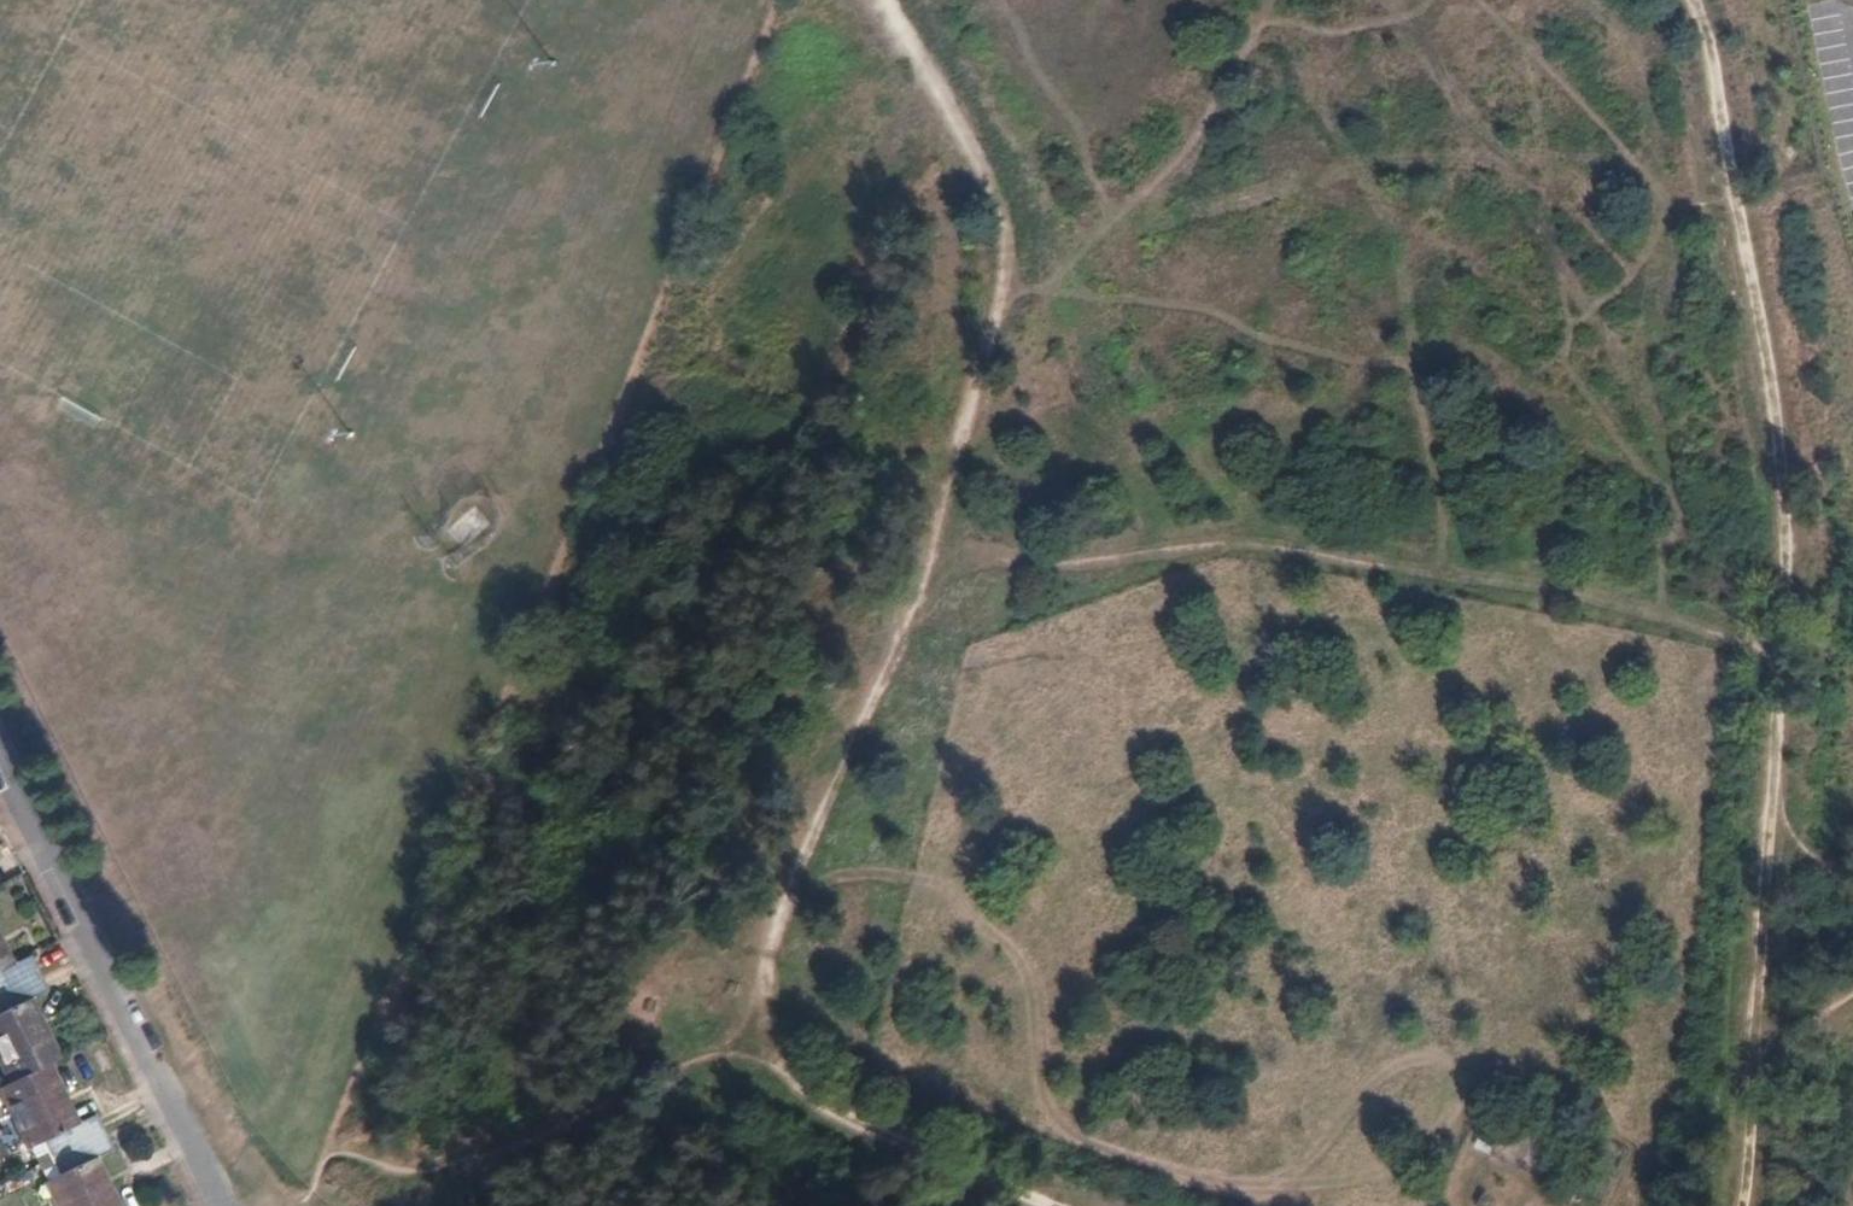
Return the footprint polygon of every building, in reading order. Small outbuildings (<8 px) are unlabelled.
[(11,969),(0,949),(0,975),(11,969)] [(40,977),(31,959),(11,969),(0,975),(0,996),(40,977)] [(47,992),(40,977),(0,996),(0,1016),(27,1003),(47,992)] [(11,1086),(47,1068),(57,1063),(27,1003),(0,1016),(0,1063),(11,1086)] [(76,1128),(47,1068),(11,1086),(0,1091),(30,1151),(42,1144),(76,1128)] [(50,1162),(103,1135),(95,1118),(76,1128),(42,1144),(50,1162)] [(93,1162),(111,1153),(103,1135),(50,1162),(59,1179),(93,1162)] [(39,1168),(50,1162),(42,1144),(30,1151),(39,1168)] [(59,1179),(50,1162),(39,1168),(47,1186),(59,1179)] [(93,1162),(59,1179),(47,1186),(58,1205),(115,1205),(93,1162)]
